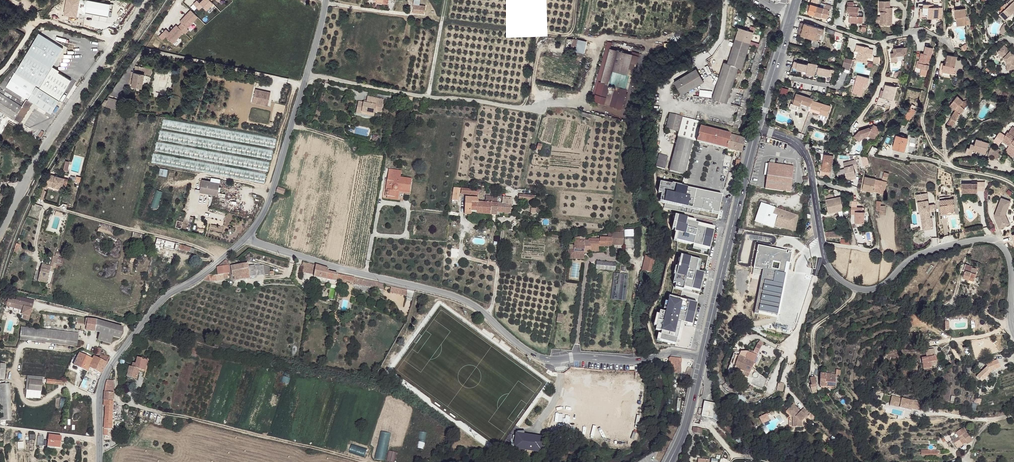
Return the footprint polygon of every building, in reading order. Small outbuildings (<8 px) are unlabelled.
[(110,2),(92,0),(66,0),(64,15),(85,17),(85,12),(109,15),(110,2)] [(415,5),(414,13),(425,14),(426,10),(426,6),(420,5),(421,1),(414,0),(414,5),(415,5)] [(819,3),(812,0),(811,5),(809,11),(809,14),(815,15),(818,7),(819,4),(819,3)] [(999,10),(1007,19),(1013,12),(1013,0),(1012,0),(1009,4),(1007,2),(999,10)] [(882,9),(883,9),(883,13),(883,17),(882,24),(882,25),(895,26),(896,8),(893,8),(893,2),(882,2),(882,9)] [(934,4),(920,3),(919,17),(942,19),(943,8),(934,7),(934,4)] [(825,6),(822,5),(821,8),(818,7),(815,15),(828,19),(831,6),(826,4),(825,6)] [(854,7),(848,7),(848,12),(851,12),(851,16),(852,17),(852,22),(859,23),(860,17),(860,8),(858,8),(857,8),(854,7)] [(965,8),(956,9),(958,27),(968,26),(965,8)] [(165,37),(174,44),(198,16),(190,9),(177,25),(176,24),(169,32),(165,28),(158,37),(162,40),(165,37)] [(814,26),(806,24),(802,36),(810,38),(814,26)] [(825,30),(814,26),(810,38),(813,39),(819,41),(821,34),(823,35),(825,30)] [(754,32),(740,27),(729,63),(725,62),(714,97),(729,102),(738,69),(742,71),(754,32)] [(844,35),(828,29),(828,32),(836,35),(836,36),(843,38),(844,35)] [(38,33),(26,53),(50,67),(62,48),(47,38),(41,35),(38,33)] [(567,47),(576,48),(576,38),(567,38),(567,47)] [(819,41),(813,39),(811,46),(819,49),(821,42),(819,41)] [(869,50),(858,46),(856,52),(859,53),(857,61),(867,64),(868,60),(872,61),(874,53),(871,52),(869,50)] [(895,51),(892,52),(893,56),(896,56),(896,55),(906,55),(906,48),(895,47),(895,51)] [(933,49),(926,47),(924,54),(921,54),(919,61),(917,68),(924,70),(928,71),(933,49)] [(611,48),(604,74),(618,78),(621,69),(628,71),(633,54),(611,48)] [(997,53),(1006,61),(1007,68),(1013,66),(1013,62),(1013,60),(1012,59),(1013,57),(1013,56),(1005,48),(1002,50),(1001,49),(997,53)] [(18,65),(14,72),(38,87),(50,67),(26,53),(18,65)] [(943,65),(942,68),(947,67),(949,74),(951,74),(953,74),(955,57),(945,56),(944,65),(943,65)] [(854,60),(845,58),(843,67),(842,70),(851,73),(854,60)] [(810,65),(795,61),(794,67),(808,71),(808,73),(816,75),(816,74),(820,74),(820,76),(835,80),(836,72),(821,68),(822,67),(810,64),(810,65)] [(16,64),(4,79),(8,82),(14,72),(18,65),(16,64)] [(50,67),(38,87),(40,88),(58,100),(71,80),(50,67)] [(697,68),(675,81),(683,94),(705,81),(697,68)] [(8,82),(4,88),(4,89),(23,101),(21,105),(18,110),(25,114),(32,102),(35,97),(40,88),(38,87),(14,72),(8,82)] [(134,72),(131,86),(141,87),(144,74),(134,72)] [(599,81),(594,100),(605,103),(610,84),(616,86),(618,78),(604,74),(602,81),(599,81)] [(872,78),(860,76),(859,81),(862,82),(859,95),(866,97),(868,88),(870,88),(872,78)] [(896,87),(885,84),(884,90),(882,98),(892,100),(896,87)] [(616,86),(611,105),(621,107),(622,107),(627,89),(616,86)] [(21,105),(23,101),(4,89),(0,87),(0,93),(21,105)] [(40,88),(35,97),(32,102),(50,113),(58,101),(58,100),(40,88)] [(271,91),(255,88),(252,102),(268,105),(271,91)] [(4,113),(7,115),(13,118),(18,110),(21,105),(0,93),(0,110),(4,113)] [(813,98),(796,94),(793,104),(807,108),(807,110),(810,111),(813,101),(813,98)] [(964,102),(957,96),(951,104),(957,109),(951,117),(954,118),(956,120),(964,108),(961,105),(964,102)] [(358,102),(356,113),(362,114),(363,112),(371,114),(370,116),(375,116),(378,99),(368,97),(367,103),(358,102)] [(892,100),(882,98),(879,97),(877,102),(891,105),(892,100)] [(113,99),(111,107),(117,109),(119,100),(113,99)] [(830,106),(813,101),(810,111),(827,116),(830,106)] [(915,111),(909,108),(904,119),(910,122),(915,111)] [(18,110),(13,118),(19,122),(25,114),(18,110)] [(670,113),(667,128),(675,130),(678,131),(677,136),(679,136),(670,170),(685,174),(694,141),(697,141),(697,140),(701,128),(701,127),(702,122),(696,121),(683,117),(683,116),(670,113)] [(163,119),(161,127),(181,131),(183,123),(163,119)] [(860,130),(854,135),(858,139),(860,137),(868,134),(868,135),(875,139),(881,129),(874,124),(873,126),(872,128),(870,127),(860,130)] [(1002,140),(1009,144),(1011,142),(1013,144),(1013,127),(1012,125),(1008,132),(1007,131),(1002,140)] [(745,139),(701,128),(697,140),(697,141),(698,142),(734,150),(742,152),(745,139)] [(160,130),(158,138),(173,142),(174,137),(183,139),(183,135),(160,130)] [(900,137),(896,136),(893,149),(904,152),(907,139),(903,138),(900,137)] [(981,140),(975,139),(973,145),(970,144),(969,148),(967,147),(965,152),(971,154),(972,149),(986,153),(989,143),(984,141),(984,139),(982,138),(981,140)] [(168,150),(170,145),(157,141),(155,149),(163,151),(164,149),(168,150)] [(995,149),(991,147),(989,153),(993,154),(992,158),(997,159),(1000,149),(996,148),(995,149)] [(153,153),(151,162),(170,165),(171,157),(153,153)] [(832,156),(824,154),(821,171),(829,172),(832,156)] [(854,158),(842,161),(845,176),(849,175),(854,174),(852,168),(857,167),(854,158)] [(794,166),(769,163),(765,188),(791,192),(794,166)] [(388,187),(386,196),(397,198),(398,192),(399,191),(400,190),(400,189),(412,191),(413,179),(402,177),(403,171),(390,169),(388,187)] [(253,172),(252,180),(264,182),(266,174),(253,172)] [(48,175),(43,186),(48,187),(48,185),(61,189),(64,178),(51,175),(50,176),(48,175)] [(887,182),(863,177),(862,190),(884,194),(887,182)] [(202,180),(199,193),(217,197),(220,184),(202,180)] [(718,218),(722,193),(672,183),(661,180),(658,190),(663,191),(660,201),(665,203),(664,207),(718,218)] [(972,184),(962,184),(962,192),(972,193),(978,192),(978,182),(972,183),(972,184)] [(47,189),(43,188),(38,198),(45,200),(47,189)] [(834,191),(824,194),(829,213),(844,210),(840,197),(835,198),(834,191)] [(927,193),(917,194),(920,230),(932,229),(931,211),(935,211),(934,204),(928,204),(927,193)] [(484,203),(483,213),(498,214),(498,212),(499,196),(487,195),(486,203),(484,203)] [(499,196),(498,212),(511,213),(512,198),(499,196)] [(466,197),(465,210),(472,211),(472,208),(476,209),(477,209),(477,213),(483,213),(484,203),(479,202),(479,198),(466,197)] [(954,199),(940,200),(941,212),(951,211),(952,214),(955,214),(954,199)] [(1011,203),(1001,200),(995,216),(996,217),(994,218),(1000,230),(1010,226),(1006,216),(1011,203)] [(788,213),(761,204),(756,222),(775,228),(775,227),(782,229),(786,226),(788,227),(793,232),(798,228),(799,218),(787,215),(788,213)] [(880,206),(876,206),(876,210),(879,210),(879,215),(885,214),(885,206),(880,206)] [(864,212),(862,212),(862,207),(851,207),(851,214),(854,214),(854,222),(864,222),(864,212)] [(688,216),(676,212),(672,229),(676,231),(673,240),(710,249),(715,225),(696,220),(696,218),(688,216)] [(636,229),(626,229),(625,248),(635,249),(636,229)] [(600,238),(600,245),(613,245),(613,244),(624,244),(625,232),(609,232),(609,237),(600,237),(600,238)] [(574,248),(574,251),(585,250),(585,247),(587,247),(587,240),(584,240),(584,237),(575,237),(574,245),(570,245),(570,248),(574,248)] [(587,240),(587,247),(591,247),(591,250),(599,250),(599,245),(599,240),(589,240),(587,240)] [(171,242),(170,246),(174,247),(174,249),(178,250),(179,249),(188,251),(188,250),(190,250),(190,248),(179,244),(171,242)] [(792,252),(758,246),(754,268),(764,270),(756,311),(779,315),(787,273),(785,273),(787,263),(790,263),(792,252)] [(574,248),(570,248),(570,258),(585,259),(585,252),(574,252),(574,251),(574,248)] [(647,253),(640,270),(649,273),(656,257),(647,253)] [(692,256),(681,253),(678,265),(676,265),(674,271),(676,272),(674,281),(677,282),(676,287),(683,289),(685,287),(700,291),(705,271),(696,269),(698,258),(692,256)] [(209,275),(204,279),(211,279),(217,279),(217,278),(230,277),(230,274),(228,274),(228,273),(230,272),(229,266),(229,264),(228,259),(218,267),(219,274),(209,275)] [(596,260),(596,268),(615,269),(616,261),(596,260)] [(54,273),(55,268),(52,267),(42,264),(37,281),(46,283),(49,272),(54,273)] [(236,276),(236,281),(251,280),(250,277),(249,267),(249,266),(249,264),(232,266),(234,277),(236,276)] [(317,265),(315,276),(338,280),(338,279),(343,280),(344,275),(329,272),(330,269),(317,265)] [(256,266),(249,267),(250,277),(265,275),(264,266),(256,267),(256,266)] [(973,267),(972,267),(970,272),(965,270),(963,277),(974,281),(978,269),(973,267)] [(613,271),(612,297),(627,298),(628,272),(613,271)] [(344,275),(343,280),(379,287),(379,285),(381,285),(381,283),(344,275)] [(391,286),(389,293),(406,296),(407,290),(391,286)] [(17,294),(15,298),(26,301),(33,303),(34,299),(17,294)] [(698,301),(669,294),(666,310),(661,309),(656,330),(659,331),(657,341),(679,345),(684,324),(692,326),(698,301)] [(15,298),(8,296),(7,300),(6,303),(6,304),(23,309),(22,312),(24,313),(23,318),(29,320),(32,307),(25,305),(26,301),(15,298)] [(83,319),(42,313),(42,321),(81,327),(83,319)] [(96,320),(87,319),(86,330),(95,331),(96,320)] [(123,327),(96,320),(95,331),(100,333),(98,340),(111,344),(113,337),(120,338),(123,327)] [(79,334),(21,327),(20,336),(78,343),(79,334)] [(78,343),(20,336),(19,340),(77,347),(78,343)] [(761,347),(758,344),(752,349),(756,353),(761,347)] [(92,359),(80,353),(71,364),(86,372),(86,373),(99,378),(109,357),(105,355),(105,353),(104,352),(100,352),(101,348),(98,348),(96,354),(100,355),(99,358),(94,356),(92,359)] [(740,358),(738,358),(734,369),(749,374),(752,366),(752,363),(755,355),(748,352),(746,357),(747,358),(746,361),(745,360),(743,359),(740,358)] [(927,357),(921,358),(922,364),(931,362),(931,366),(937,365),(936,361),(935,355),(927,357)] [(133,363),(132,367),(139,369),(142,370),(142,368),(146,369),(148,361),(142,359),(143,358),(142,358),(138,357),(136,363),(133,363)] [(669,357),(669,367),(672,367),(677,368),(678,368),(679,358),(669,357)] [(1002,366),(999,359),(996,360),(987,364),(988,366),(990,372),(996,369),(1002,366)] [(130,366),(127,377),(137,379),(139,369),(132,367),(130,366)] [(990,372),(988,366),(978,377),(983,382),(996,369),(990,372)] [(749,374),(734,369),(733,373),(748,378),(749,374)] [(822,373),(820,374),(819,386),(834,387),(835,378),(836,374),(826,373),(826,372),(822,372),(822,373)] [(104,402),(113,402),(114,393),(113,392),(114,381),(107,380),(106,383),(105,391),(104,402)] [(41,383),(25,382),(24,390),(40,391),(41,383)] [(272,395),(274,388),(264,385),(262,393),(272,395)] [(980,404),(981,399),(972,397),(971,410),(975,411),(976,404),(980,404)] [(106,405),(104,435),(107,436),(107,430),(112,430),(113,402),(104,402),(104,405),(106,405)] [(716,405),(705,402),(702,416),(712,418),(721,426),(724,423),(722,420),(720,416),(719,410),(719,405),(716,405)] [(794,403),(788,410),(794,416),(794,426),(803,426),(803,420),(807,415),(808,416),(811,412),(805,406),(802,410),(794,403)] [(972,442),(964,427),(956,432),(958,436),(958,437),(962,444),(967,442),(968,444),(972,442)] [(546,436),(515,432),(514,449),(543,453),(546,436)] [(60,436),(49,434),(49,445),(59,446),(60,436)] [(962,444),(958,437),(953,440),(957,447),(962,444)] [(718,453),(710,453),(710,461),(718,461),(718,453)]
